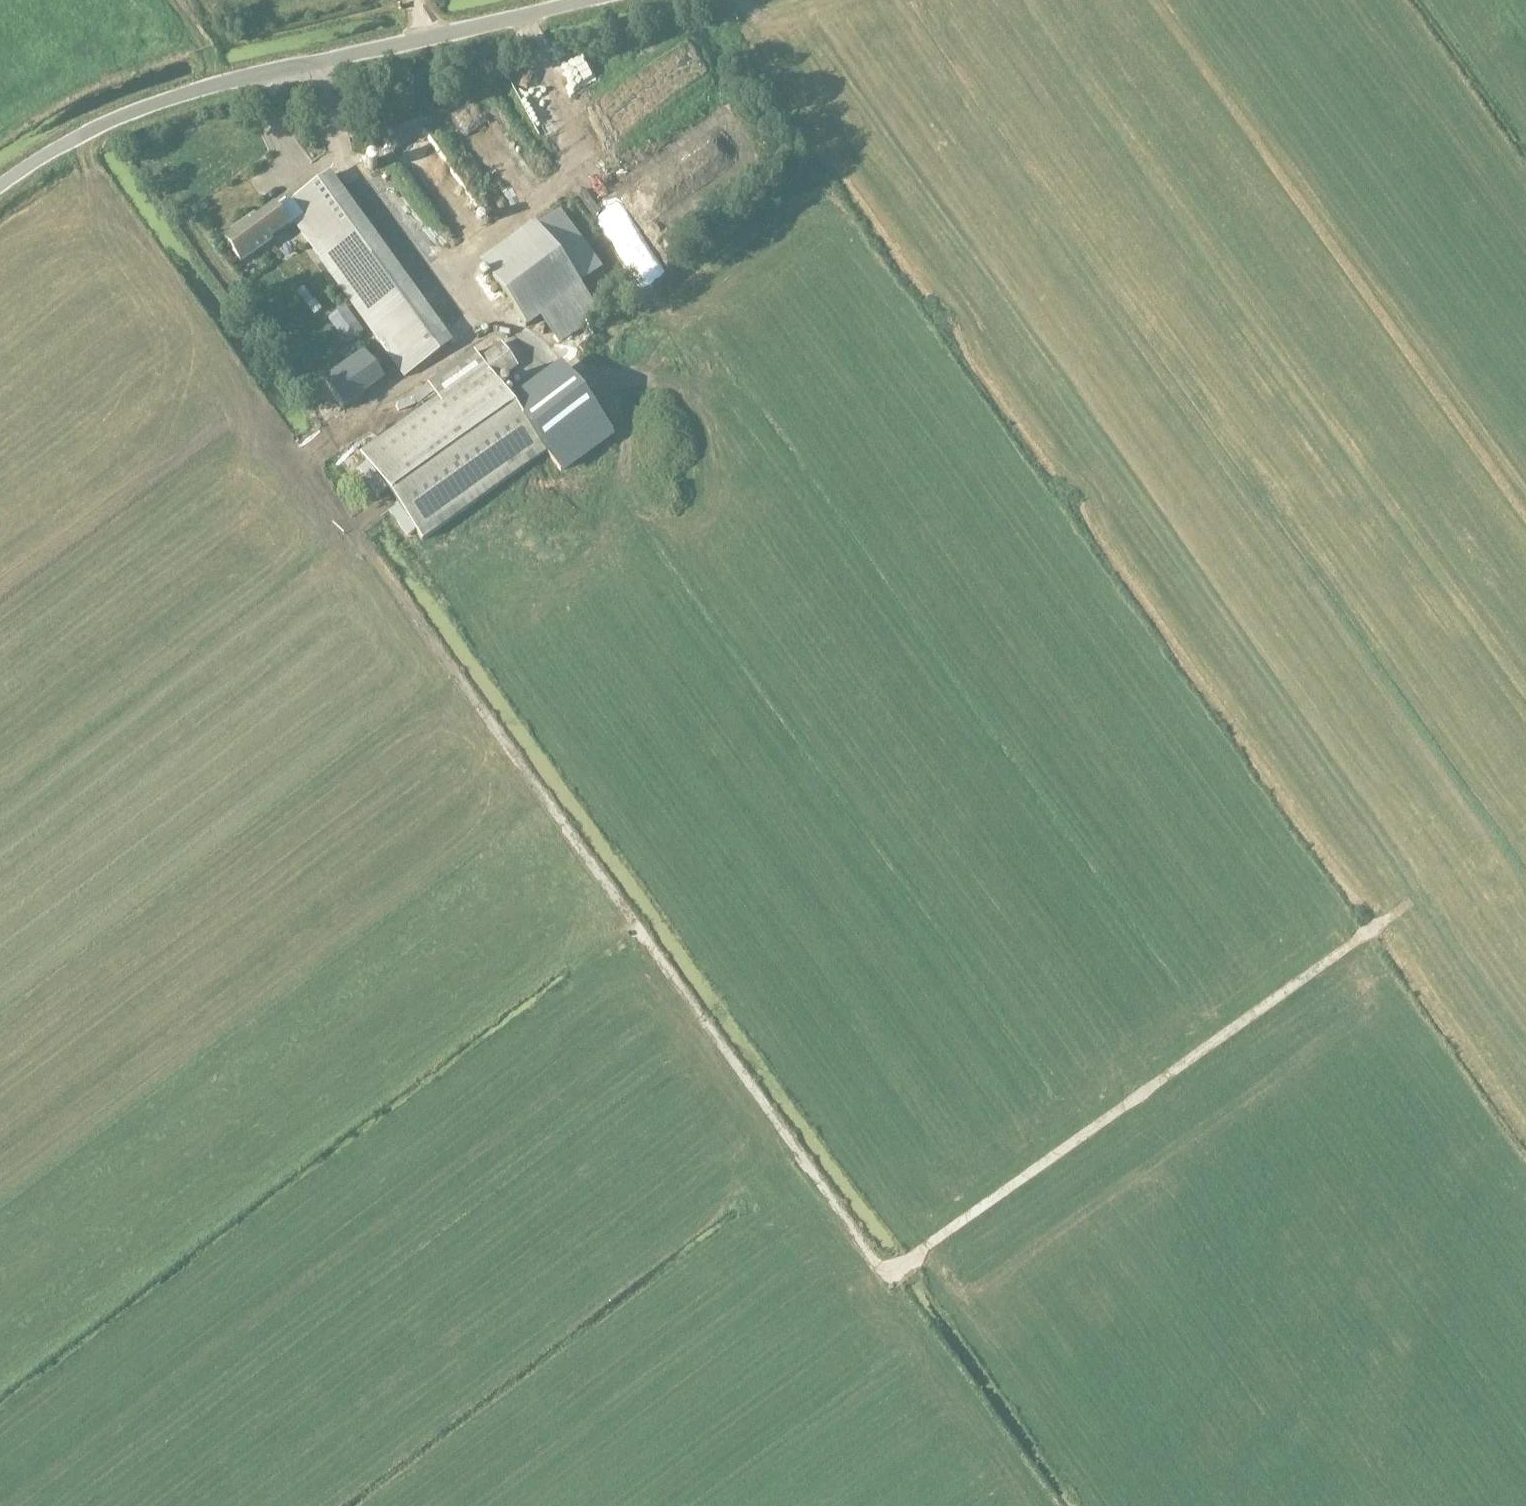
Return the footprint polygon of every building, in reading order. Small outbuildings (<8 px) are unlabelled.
[(428,183),(452,232),(480,218),(462,181),(452,186),(419,118),(385,135),(397,160),(407,155),(418,178),(423,175),(428,184),(428,183)] [(267,239),(285,226),(292,222),(397,370),(446,335),(330,174),(286,206),(282,201),(254,221),(253,219),(223,240),(240,264),(269,243),(267,239)] [(544,240),(489,279),(524,327),(579,288),(544,240)] [(342,340),(361,328),(342,298),(323,310),(342,340)] [(426,384),(432,393),(437,400),(360,456),(420,540),(543,451),(494,383),(516,368),(500,344),(478,360),(472,351),(426,384)] [(361,352),(322,380),(343,408),(381,380),(361,352)]
